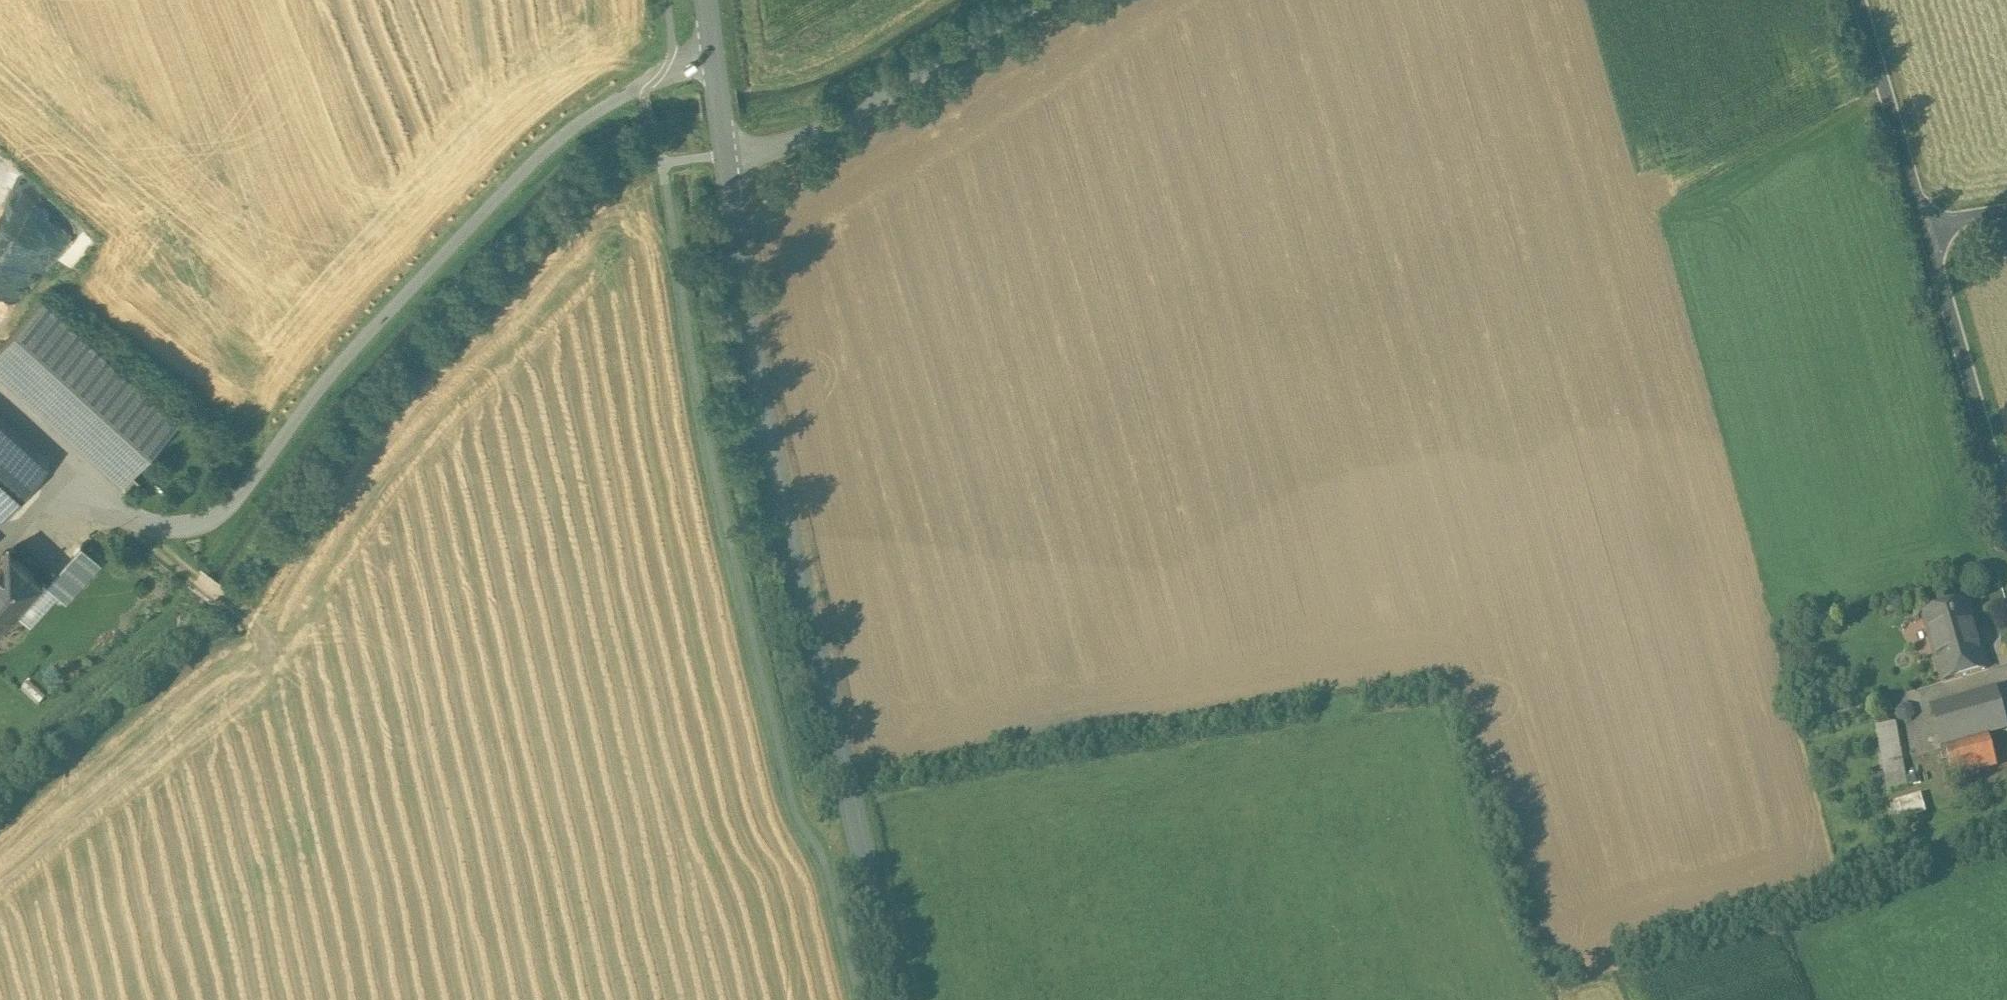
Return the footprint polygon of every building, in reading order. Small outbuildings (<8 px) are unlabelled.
[(43,301),(0,348),(0,370),(28,395),(122,480),(176,421),(43,301)] [(0,424),(0,514),(45,465),(0,424)] [(81,545),(46,584),(65,601),(91,572),(100,562),(81,545)] [(9,549),(0,559),(0,626),(42,579),(9,549)] [(1967,604),(1924,617),(1944,683),(1987,671),(1967,604)] [(1996,692),(1933,710),(1944,749),(1946,748),(1989,736),(2006,730),(1996,692)] [(1896,724),(1876,729),(1888,791),(1908,787),(1896,724)] [(1989,736),(1946,748),(1956,780),(1998,768),(1989,736)] [(1922,793),(1895,803),(1902,823),(1930,812),(1922,793)]
